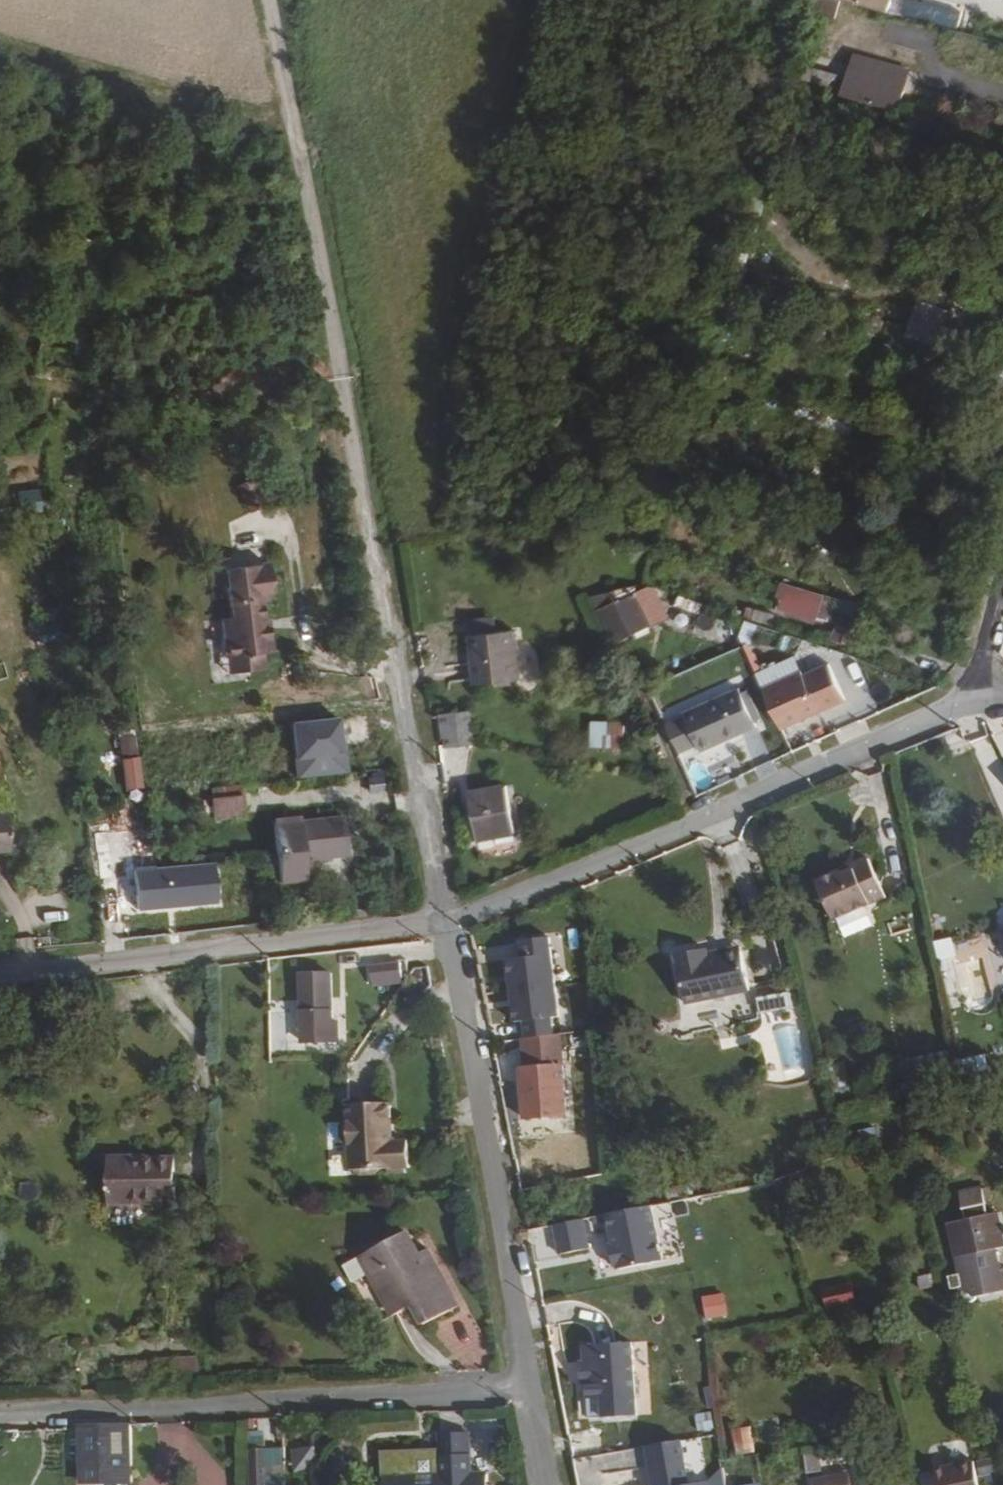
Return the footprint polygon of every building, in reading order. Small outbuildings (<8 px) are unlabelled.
[(799,11),(832,20),(838,0),(802,0),(799,11)] [(886,0),(838,0),(882,13),(886,0)] [(954,30),(959,13),(912,0),(900,0),(896,14),(954,30)] [(803,65),(799,77),(835,90),(840,78),(803,65)] [(893,83),(853,69),(850,76),(891,90),(893,83)] [(845,88),(886,103),(891,90),(850,76),(845,88)] [(926,105),(917,102),(913,116),(921,118),(926,105)] [(935,343),(946,309),(917,299),(905,333),(935,343)] [(895,336),(899,325),(887,321),(883,333),(895,336)] [(237,489),(250,516),(264,509),(251,482),(237,489)] [(271,594),(267,567),(223,574),(229,623),(221,623),(223,644),(232,643),(233,660),(259,657),(268,656),(265,631),(260,632),(256,604),(264,602),(264,595),(271,594)] [(734,587),(745,590),(747,581),(736,578),(734,587)] [(783,610),(815,619),(821,597),(782,586),(780,595),(787,596),(783,610)] [(656,600),(674,606),(677,596),(659,590),(656,600)] [(592,599),(610,637),(629,629),(617,604),(620,602),(615,591),(592,599)] [(697,613),(700,604),(677,596),(674,606),(697,613)] [(472,632),(491,628),(488,614),(469,618),(472,632)] [(472,632),(469,632),(478,679),(523,672),(514,624),(491,628),(472,632)] [(846,646),(852,630),(841,626),(835,642),(846,646)] [(846,646),(871,655),(877,638),(852,630),(846,646)] [(228,678),(261,674),(259,657),(233,660),(232,643),(223,644),(228,678)] [(803,677),(765,694),(784,735),(847,705),(830,669),(805,681),(803,677)] [(700,750),(704,759),(759,734),(741,694),(686,720),(687,722),(669,731),(682,759),(700,750)] [(471,715),(434,716),(441,754),(477,747),(471,715)] [(623,749),(624,726),(592,725),(592,748),(623,749)] [(751,757),(765,752),(758,735),(745,741),(751,757)] [(144,789),(135,765),(124,769),(132,794),(144,789)] [(471,794),(479,841),(497,838),(516,835),(509,788),(471,794)] [(246,820),(244,800),(212,805),(214,823),(246,820)] [(9,853),(6,815),(0,816),(0,854),(9,853)] [(273,824),(279,886),(309,883),(307,862),(349,858),(344,818),(273,824)] [(127,880),(121,834),(95,837),(101,883),(127,880)] [(497,846),(518,843),(516,835),(497,838),(497,846)] [(223,907),(221,864),(136,867),(137,910),(223,907)] [(868,866),(820,888),(839,928),(886,907),(868,866)] [(527,1021),(529,1039),(555,1036),(553,1018),(560,1017),(550,937),(524,940),(526,958),(509,960),(516,1022),(527,1021)] [(744,948),(743,944),(710,951),(709,946),(700,949),(702,957),(711,956),(744,948)] [(700,949),(679,953),(689,1001),(753,987),(744,948),(711,956),(702,957),(700,949)] [(370,966),(372,984),(403,982),(401,964),(370,966)] [(301,974),(303,1041),(339,1040),(339,1027),(334,1027),(334,1014),(332,972),(301,974)] [(760,1003),(763,1016),(794,1010),(791,996),(760,1003)] [(521,1071),(517,1071),(523,1121),(565,1116),(555,1036),(529,1039),(517,1040),(521,1071)] [(834,1093),(846,1091),(841,1063),(829,1065),(834,1093)] [(392,1105),(347,1107),(348,1124),(346,1125),(342,1129),(342,1142),(347,1147),(350,1147),(351,1172),(356,1172),(362,1177),(375,1176),(381,1170),(389,1170),(406,1169),(411,1169),(409,1143),(388,1144),(388,1134),(393,1133),(392,1105)] [(182,1204),(181,1160),(113,1160),(114,1206),(182,1204)] [(952,1289),(963,1287),(964,1292),(993,1285),(986,1253),(1002,1249),(1002,1244),(997,1214),(987,1216),(982,1190),(959,1194),(965,1222),(949,1225),(960,1276),(949,1278),(952,1289)] [(651,1206),(608,1215),(613,1244),(610,1245),(614,1267),(617,1266),(618,1270),(662,1262),(651,1206)] [(583,1220),(554,1226),(559,1255),(589,1249),(583,1220)] [(417,1255),(405,1234),(362,1258),(396,1317),(415,1307),(427,1327),(455,1312),(432,1272),(440,1268),(429,1249),(417,1255)] [(848,1290),(820,1297),(824,1311),(852,1304),(848,1290)] [(727,1319),(723,1295),(700,1299),(703,1322),(727,1319)] [(586,1382),(588,1398),(636,1393),(629,1340),(582,1345),(584,1361),(586,1382)] [(194,1363),(127,1366),(129,1393),(152,1391),(152,1386),(194,1384),(194,1363)] [(711,1430),(709,1413),(693,1416),(696,1432),(711,1430)] [(439,1429),(464,1430),(464,1417),(439,1416),(439,1429)] [(748,1427),(727,1430),(730,1456),(752,1453),(748,1427)] [(83,1430),(84,1484),(131,1484),(130,1428),(83,1430)] [(385,1482),(385,1484),(486,1484),(486,1477),(468,1477),(468,1437),(438,1438),(439,1480),(428,1480),(428,1483),(422,1483),(417,1481),(385,1482)] [(648,1448),(655,1484),(691,1484),(683,1441),(648,1448)] [(293,1446),(293,1470),(306,1470),(306,1484),(314,1484),(315,1446),(293,1446)] [(820,1474),(816,1452),(801,1455),(805,1477),(820,1474)] [(250,1458),(251,1484),(268,1484),(267,1457),(250,1458)] [(970,1461),(927,1471),(930,1484),(976,1484),(970,1461)] [(811,1481),(811,1484),(851,1484),(849,1473),(811,1481)]
